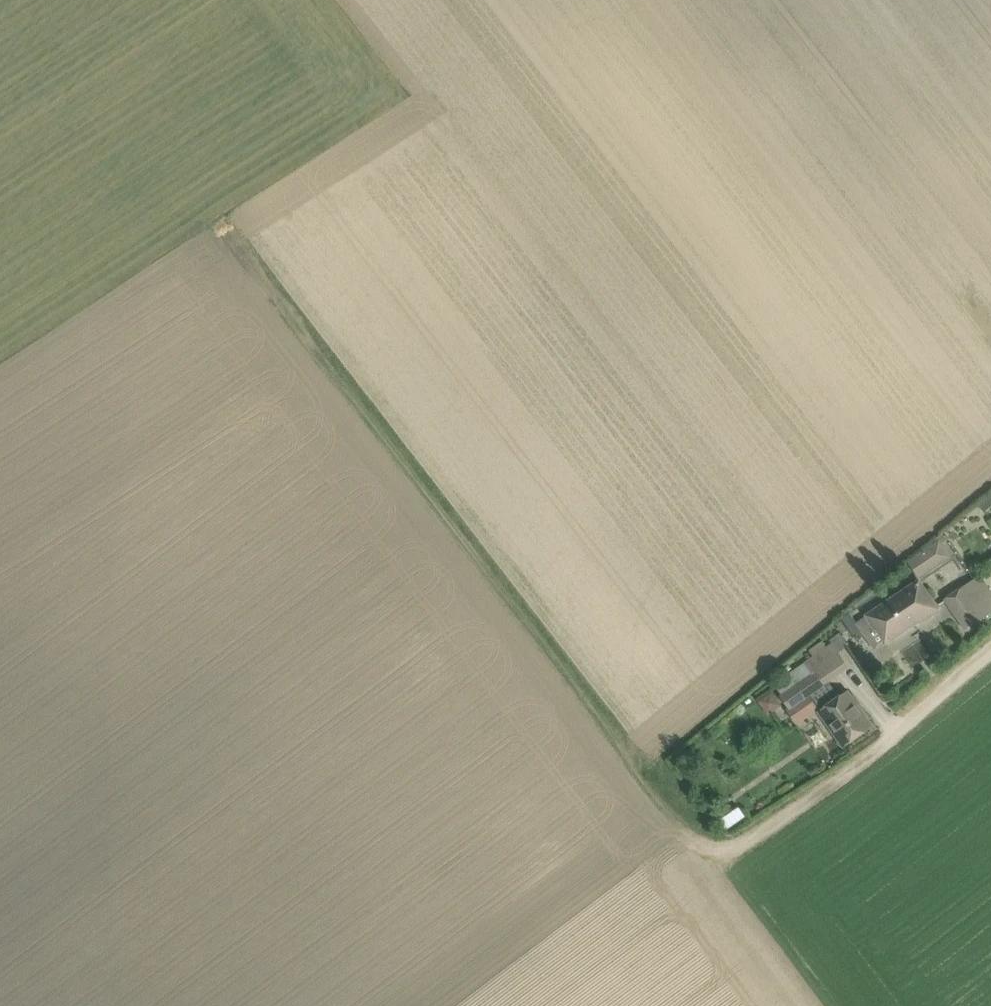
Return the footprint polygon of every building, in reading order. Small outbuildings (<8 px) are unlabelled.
[(908,562),(917,579),(948,558),(936,543),(908,562)] [(946,599),(966,629),(984,617),(990,612),(990,590),(982,575),(965,587),(946,599)] [(862,621),(867,629),(874,624),(886,643),(886,642),(887,642),(937,609),(937,608),(917,579),(916,579),(916,578),(865,612),(869,616),(862,621)] [(850,613),(843,618),(850,629),(858,623),(850,613)] [(816,672),(782,696),(791,708),(811,694),(825,685),(816,672)] [(849,689),(817,712),(842,746),(870,725),(874,722),(868,714),(849,689)] [(778,707),(774,691),(760,695),(764,711),(778,707)]
